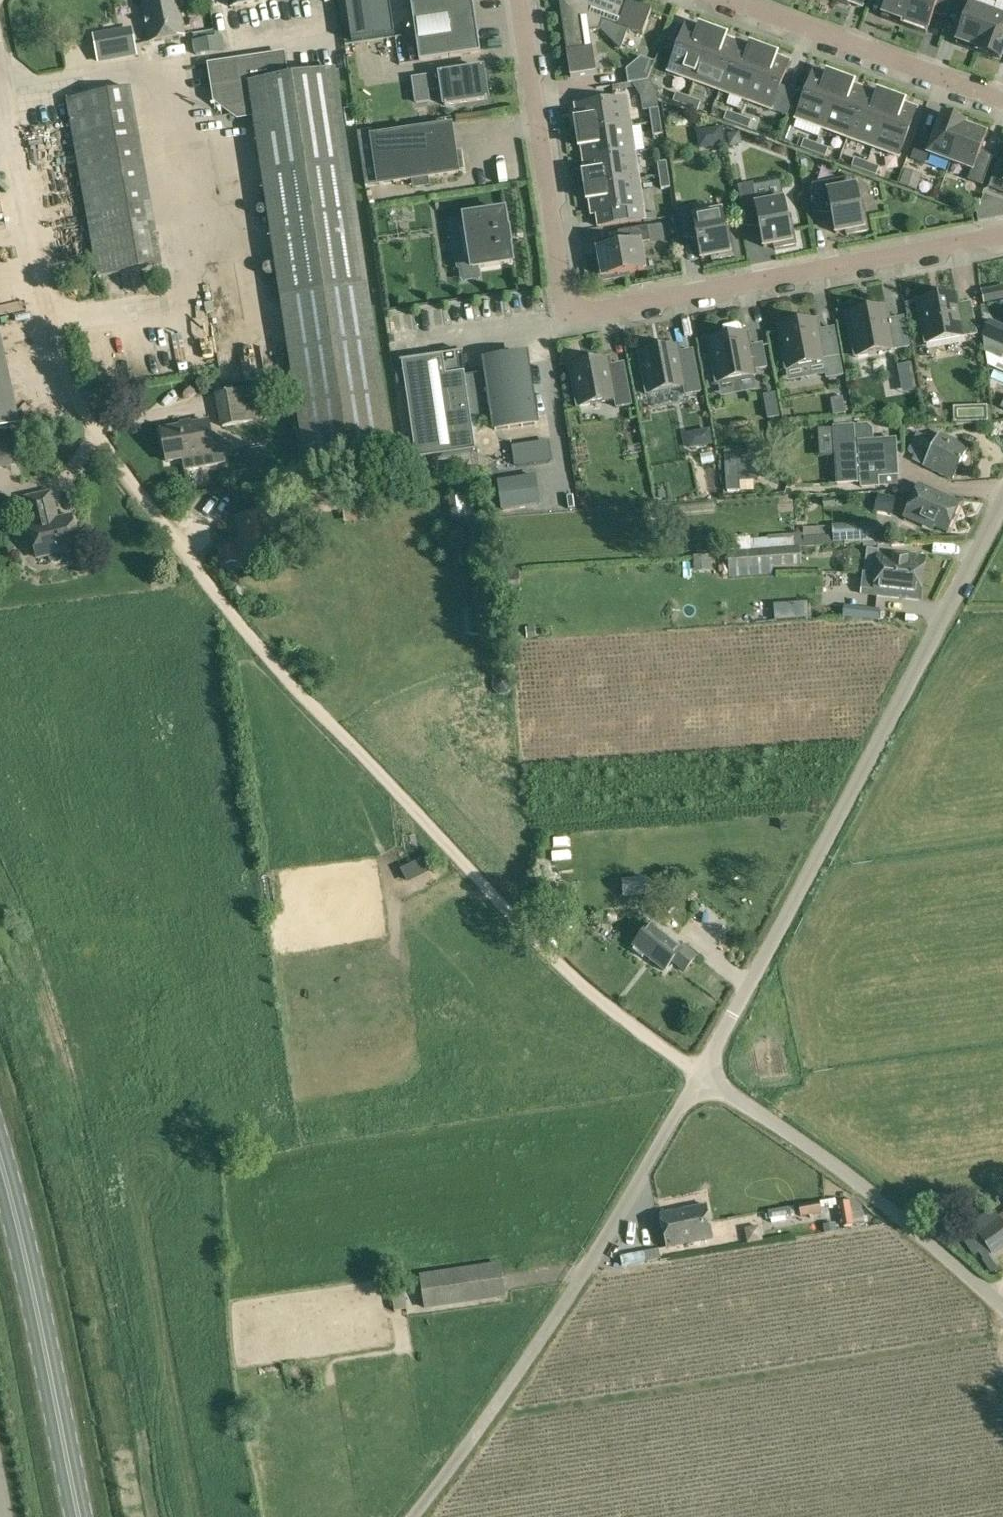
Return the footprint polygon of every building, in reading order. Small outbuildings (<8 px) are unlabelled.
[(152,41),(186,35),(179,0),(144,0),(152,41)] [(351,42),(395,35),(390,0),(345,0),(351,42)] [(410,3),(419,61),(480,52),(473,0),(410,0),(410,3)] [(570,74),(570,77),(596,73),(595,70),(596,70),(590,31),(599,30),(600,30),(575,0),(568,0),(563,4),(564,11),(561,12),(570,74)] [(600,30),(603,21),(640,34),(643,35),(651,11),(649,10),(622,0),(575,0),(600,30)] [(903,25),(913,0),(887,0),(882,13),(883,14),(881,17),(903,25)] [(903,25),(926,34),(935,9),(948,14),(953,0),(913,0),(903,25)] [(978,53),(993,13),(971,5),(972,0),(957,0),(951,15),(964,20),(957,41),(956,44),(978,53)] [(978,53),(1000,61),(1002,54),(1002,17),(993,13),(978,53)] [(668,71),(694,81),(713,30),(700,25),(699,27),(686,23),(668,71)] [(720,91),(738,42),(726,38),(727,35),(713,30),(694,81),(720,91)] [(230,37),(195,43),(197,54),(231,48),(230,37)] [(720,91),(745,100),(764,49),(750,44),(749,46),(738,42),(720,91)] [(787,115),(795,93),(780,87),(789,61),(777,56),(778,54),(764,49),(745,100),(787,115)] [(364,58),(369,76),(380,74),(376,55),(364,58)] [(634,62),(648,80),(655,61),(641,56),(634,62)] [(304,465),(390,452),(366,286),(335,70),(260,80),(257,61),(210,68),(215,101),(228,110),(238,109),(238,106),(246,105),(246,108),(252,107),(280,298),(304,465)] [(632,82),(648,80),(634,62),(626,69),(628,83),(632,82)] [(413,78),(416,102),(428,100),(427,89),(442,87),(444,104),(487,98),(483,68),(413,78)] [(796,119),(822,128),(841,77),(827,72),(826,75),(814,70),(796,119)] [(822,128),(847,138),(865,89),(854,85),(855,83),(841,77),(822,128)] [(66,100),(97,277),(161,266),(132,88),(66,100)] [(847,138),(873,147),(892,96),(878,91),(877,94),(865,89),(847,138)] [(673,102),(685,106),(688,97),(676,93),(673,102)] [(905,101),(892,96),(873,147),(899,157),(917,108),(904,104),(905,101)] [(688,97),(685,106),(698,111),(701,102),(688,97)] [(575,119),(577,133),(631,125),(627,98),(575,105),(577,119),(575,119)] [(649,110),(651,123),(660,121),(659,108),(649,110)] [(727,112),(724,120),(736,125),(739,116),(727,112)] [(928,154),(950,162),(965,123),(942,115),(933,139),(920,134),(911,159),(925,164),(928,154)] [(739,116),(736,125),(748,129),(752,121),(739,116)] [(660,121),(651,123),(653,135),(662,134),(660,121)] [(965,123),(950,162),(972,171),(969,180),(982,185),(991,160),(979,156),(986,135),(987,131),(965,123)] [(372,137),(379,185),(458,173),(458,169),(462,168),(460,153),(455,154),(451,125),(372,137)] [(631,125),(577,133),(579,148),(582,148),(584,160),(635,152),(631,125)] [(786,125),(781,138),(789,141),(794,128),(786,125)] [(696,130),(699,149),(725,145),(722,126),(696,130)] [(741,137),(740,130),(727,133),(730,145),(737,144),(741,137)] [(801,148),(813,153),(816,144),(804,140),(801,148)] [(816,144),(813,153),(825,157),(828,149),(816,144)] [(583,173),(585,187),(639,179),(635,152),(584,160),(585,172),(583,173)] [(852,167),(864,172),(867,163),(855,158),(852,167)] [(658,163),(659,176),(668,175),(667,162),(658,163)] [(867,163),(864,172),(876,176),(879,167),(867,163)] [(998,163),(989,188),(1002,193),(1002,165),(998,163)] [(906,169),(901,184),(916,190),(921,175),(906,169)] [(668,175),(659,176),(661,189),(670,188),(668,175)] [(846,231),(847,235),(868,231),(863,202),(859,202),(854,177),(813,185),(818,210),(831,208),(836,233),(846,231)] [(639,179),(585,187),(587,201),(590,201),(592,214),(600,213),(602,226),(645,219),(643,207),(639,179)] [(10,181),(0,182),(0,199),(13,197),(10,181)] [(774,245),(775,249),(796,245),(791,215),(787,216),(783,195),(756,200),(753,184),(739,186),(746,224),(759,221),(764,247),(774,245)] [(712,257),(712,261),(734,257),(728,227),(725,228),(722,212),(695,217),(693,207),(679,210),(683,236),(697,233),(702,259),(712,257)] [(465,217),(473,268),(512,262),(509,243),(510,243),(510,241),(507,241),(505,233),(509,233),(508,230),(507,230),(505,211),(465,217)] [(664,239),(661,224),(647,227),(649,241),(664,239)] [(600,260),(596,260),(600,282),(630,277),(629,273),(645,270),(640,243),(649,241),(647,227),(621,231),(624,245),(598,250),(600,260)] [(981,293),(984,305),(1002,301),(1002,288),(981,293)] [(949,297),(909,304),(917,346),(969,336),(963,302),(950,305),(949,297)] [(888,305),(846,313),(854,358),(896,349),(896,348),(908,346),(903,319),(891,321),(888,305)] [(818,318),(776,326),(785,371),(824,363),(827,378),(843,375),(834,328),(821,330),(818,318)] [(985,337),(1002,345),(1002,327),(991,322),(985,337)] [(756,376),(755,370),(766,367),(762,344),(750,346),(748,332),(708,340),(716,383),(756,376)] [(639,353),(647,394),(684,387),(686,394),(700,392),(693,351),(680,353),(678,345),(639,353)] [(401,363),(403,372),(416,459),(414,459),(414,461),(477,451),(477,450),(475,450),(471,422),(493,419),(493,422),(535,416),(527,363),(485,369),(486,373),(464,376),(464,372),(460,373),(457,354),(463,353),(463,352),(457,353),(456,349),(441,351),(442,355),(399,362),(399,363),(401,363)] [(570,366),(578,407),(615,400),(617,407),(631,405),(624,364),(611,366),(609,358),(570,366)] [(911,363),(899,365),(902,379),(914,377),(911,363)] [(260,387),(253,388),(255,405),(263,403),(260,387)] [(216,394),(221,427),(258,421),(255,405),(253,388),(216,394)] [(775,393),(765,394),(767,406),(777,404),(775,393)] [(843,397),(831,399),(834,415),(846,413),(843,397)] [(986,406),(972,407),(973,423),(986,422),(986,406)] [(186,471),(217,465),(209,421),(162,430),(168,462),(184,459),(186,471)] [(868,425),(833,427),(837,485),(862,483),(863,487),(877,487),(876,476),(898,475),(896,440),(874,442),(873,429),(868,425)] [(925,466),(953,480),(969,449),(941,435),(939,437),(929,431),(925,438),(917,434),(909,451),(917,455),(914,461),(924,466),(925,466)] [(0,441),(0,469),(20,464),(14,438),(0,441)] [(549,442),(513,447),(516,465),(551,462),(549,442)] [(737,449),(725,450),(728,490),(740,489),(739,481),(737,449)] [(212,487),(229,486),(228,466),(211,467),(212,487)] [(503,509),(539,504),(535,476),(499,482),(503,509)] [(361,483),(310,488),(312,510),(345,507),(347,522),(365,521),(361,483)] [(961,503),(925,487),(919,488),(905,518),(933,531),(935,528),(947,533),(961,503)] [(53,509),(58,508),(54,492),(29,497),(35,525),(33,525),(41,558),(52,555),(53,559),(55,561),(59,563),(62,562),(65,559),(66,556),(65,552),(82,548),(75,515),(55,520),(53,509)] [(451,494),(453,519),(479,516),(476,492),(451,494)] [(667,505),(652,505),(652,517),(667,517),(667,515),(667,505)] [(237,518),(243,560),(284,554),(277,511),(237,518)] [(854,523),(854,525),(855,542),(880,540),(879,522),(854,523)] [(854,525),(833,526),(834,543),(855,542),(854,525)] [(833,526),(804,528),(805,545),(834,543),(833,526)] [(792,537),(740,541),(741,551),(764,549),(793,547),(792,537)] [(222,548),(225,564),(239,561),(236,545),(222,548)] [(764,549),(765,567),(801,564),(800,546),(793,547),(764,549)] [(741,551),(728,552),(730,569),(765,567),(764,549),(741,551)] [(876,574),(924,578),(926,558),(878,553),(865,552),(863,573),(876,574)] [(710,553),(694,555),(695,571),(711,570),(710,553)] [(924,578),(876,574),(873,595),(921,600),(924,578)] [(791,603),(792,619),(809,618),(808,602),(791,603)] [(880,608),(845,604),(844,615),(879,619),(880,608)] [(622,879),(624,898),(648,894),(646,876),(622,879)] [(609,923),(610,923),(611,923),(612,923),(613,923),(613,922),(614,922),(615,921),(616,920),(616,919),(617,918),(617,917),(617,916),(617,915),(616,915),(616,914),(616,913),(615,913),(615,912),(614,911),(613,911),(612,910),(611,910),(610,910),(609,910),(608,910),(607,911),(606,911),(606,912),(605,912),(604,913),(604,914),(603,915),(603,916),(603,917),(603,918),(603,919),(604,919),(604,920),(605,921),(605,922),(606,922),(607,923),(608,923),(609,923)] [(652,924),(634,946),(636,948),(637,951),(641,955),(644,954),(664,971),(671,962),(684,972),(697,956),(683,945),(681,948),(652,924)] [(844,1226),(864,1223),(862,1205),(855,1200),(840,1203),(844,1226)] [(802,1216),(822,1213),(820,1202),(800,1205),(802,1216)] [(714,1239),(707,1205),(662,1213),(668,1248),(714,1239)] [(993,1253),(1002,1246),(1002,1221),(1001,1218),(979,1234),(993,1253)] [(752,1240),(770,1236),(766,1219),(748,1223),(752,1240)] [(968,1223),(956,1231),(971,1252),(983,1244),(968,1223)] [(661,1259),(661,1261),(670,1259),(669,1254),(660,1256),(659,1249),(645,1252),(647,1261),(661,1259)] [(422,1276),(426,1308),(505,1296),(501,1264),(422,1276)]
